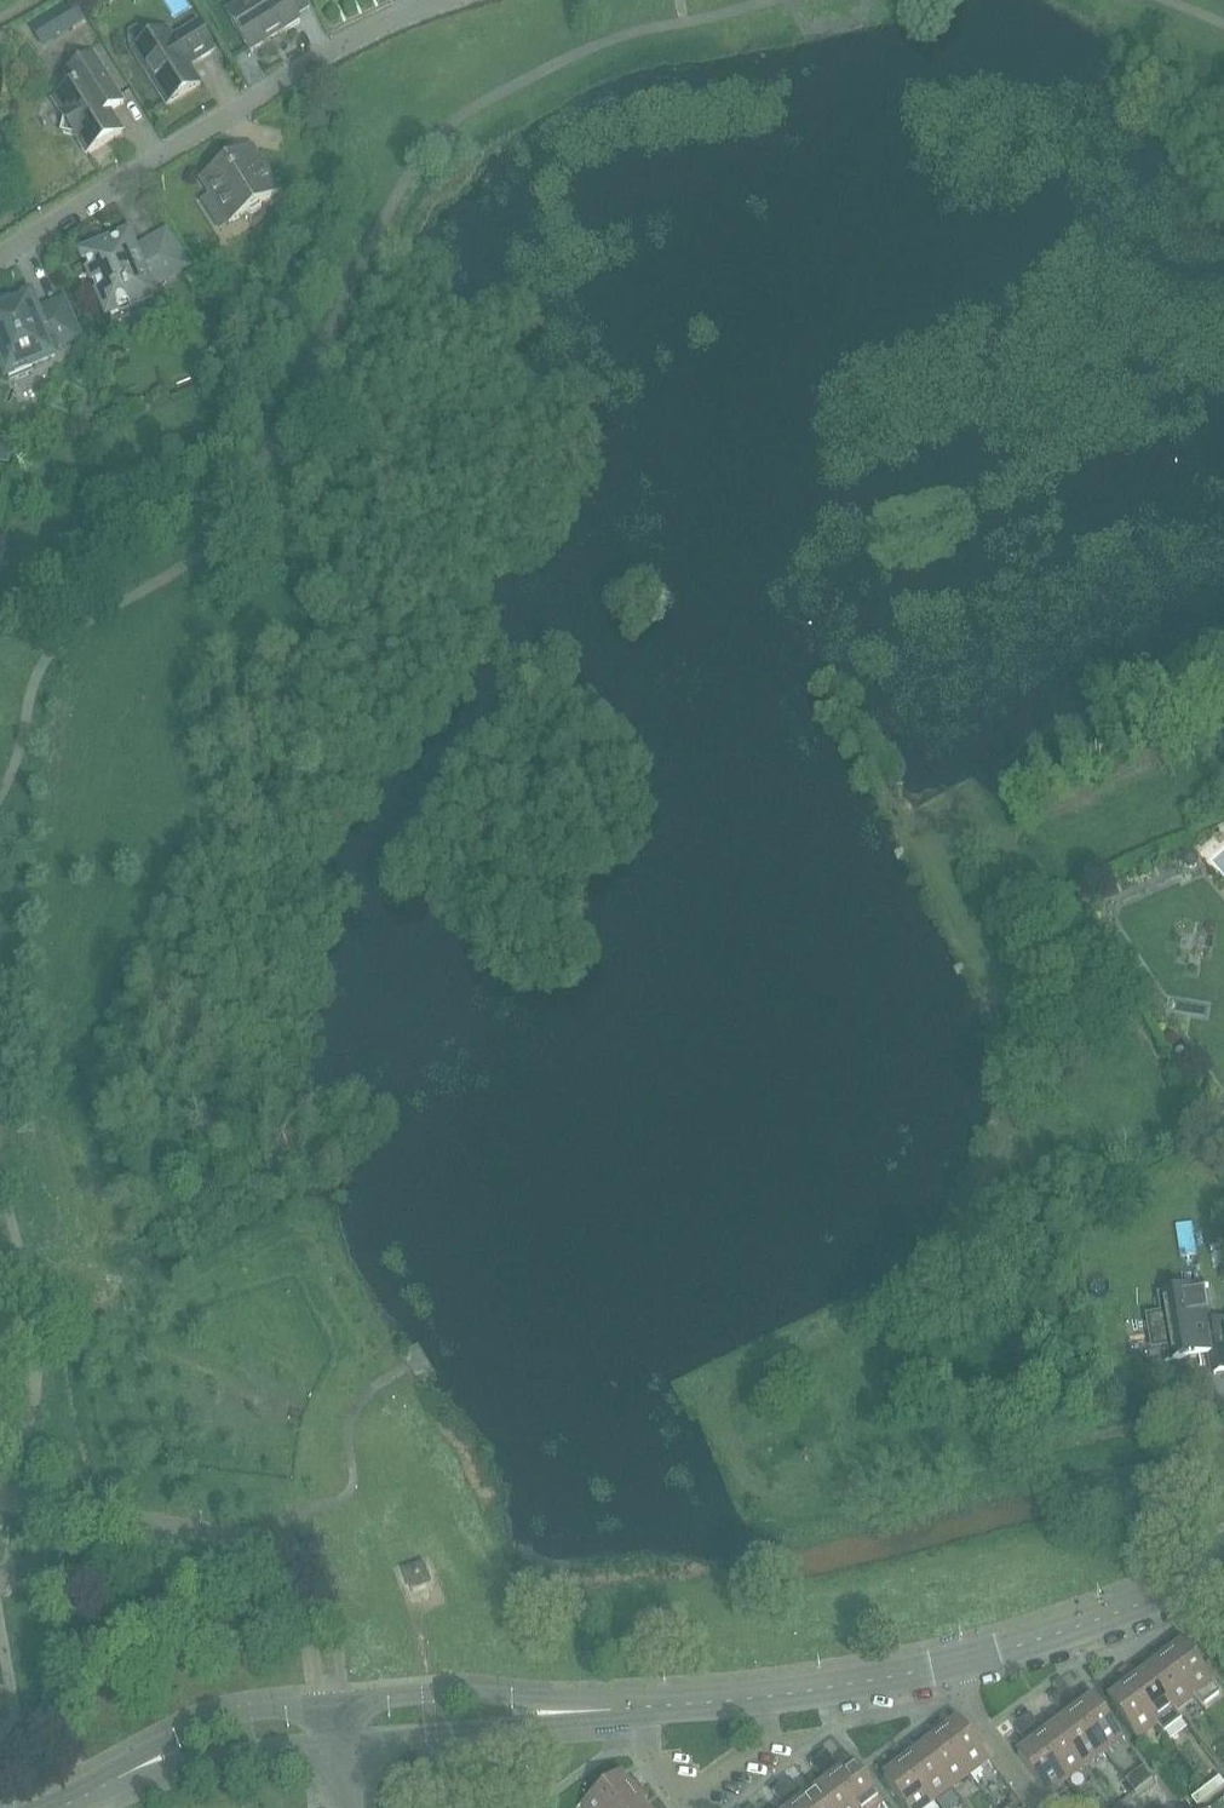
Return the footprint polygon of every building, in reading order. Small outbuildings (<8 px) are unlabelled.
[(290,0),(249,0),(227,14),(251,53),(301,22),(288,1),(290,0)] [(140,26),(149,37),(163,27),(155,15),(140,26)] [(198,61),(214,51),(198,24),(173,39),(168,31),(134,52),(167,105),(201,84),(188,63),(196,58),(198,61)] [(109,112),(124,103),(95,56),(65,74),(74,89),(55,101),(67,119),(63,132),(77,135),(88,154),(122,133),(114,120),(108,119),(109,112)] [(252,149),(239,157),(203,180),(230,223),(248,212),(252,215),(262,209),(262,204),(279,193),(252,149)] [(154,296),(150,290),(187,268),(166,235),(141,251),(127,257),(120,240),(84,256),(109,315),(154,296)] [(22,308),(0,299),(0,367),(6,369),(9,378),(11,378),(7,368),(28,359),(31,366),(55,355),(54,354),(53,355),(51,349),(79,338),(64,301),(36,312),(32,304),(22,308)] [(1147,1316),(1152,1346),(1169,1343),(1172,1361),(1211,1354),(1214,1373),(1206,1375),(1207,1376),(1223,1373),(1223,1321),(1210,1323),(1204,1288),(1158,1295),(1161,1313),(1147,1316)] [(423,1555),(430,1578),(453,1571),(446,1548),(423,1555)] [(1215,1683),(1185,1644),(1174,1652),(1169,1646),(1160,1652),(1195,1698),(1215,1683)] [(1195,1698),(1160,1652),(1152,1659),(1157,1665),(1147,1673),(1177,1712),(1195,1698)] [(1177,1712),(1147,1673),(1137,1680),(1132,1674),(1123,1680),(1158,1726),(1177,1712)] [(1158,1726),(1123,1680),(1115,1687),(1120,1693),(1109,1701),(1139,1741),(1158,1726)] [(1067,1686),(1059,1693),(1104,1753),(1124,1738),(1094,1699),(1083,1707),(1067,1686)] [(1104,1753),(1059,1693),(1050,1699),(1066,1720),(1056,1728),(1086,1767),(1104,1753)] [(1030,1714),(1021,1721),(1067,1781),(1086,1767),(1056,1728),(1046,1735),(1030,1714)] [(989,1761),(960,1721),(949,1730),(944,1723),(936,1730),(970,1775),(989,1761)] [(1067,1781),(1021,1721),(1013,1727),(1029,1748),(1018,1756),(1048,1796),(1067,1781)] [(970,1775),(936,1730),(927,1736),(932,1743),(922,1750),(952,1790),(970,1775)] [(952,1790),(922,1750),(912,1758),(907,1751),(898,1758),(933,1804),(952,1790)] [(819,1758),(857,1807),(878,1807),(884,1804),(854,1764),(843,1772),(827,1751),(819,1758)] [(819,1758),(810,1764),(826,1785),(816,1793),(827,1807),(857,1807),(819,1758)] [(933,1804),(898,1758),(890,1764),(895,1771),(884,1779),(906,1807),(937,1807),(933,1804)] [(583,1807),(618,1807),(642,1790),(635,1782),(628,1787),(620,1776),(581,1806),(583,1807)] [(1205,1788),(1211,1796),(1223,1786),(1223,1783),(1219,1777),(1205,1788)] [(781,1786),(798,1807),(827,1807),(816,1793),(806,1800),(790,1779),(781,1786)] [(781,1786),(773,1792),(785,1807),(798,1807),(781,1786)] [(1211,1796),(1205,1788),(1191,1799),(1197,1807),(1211,1796)] [(642,1790),(618,1807),(645,1807),(641,1804),(648,1799),(642,1790)]
